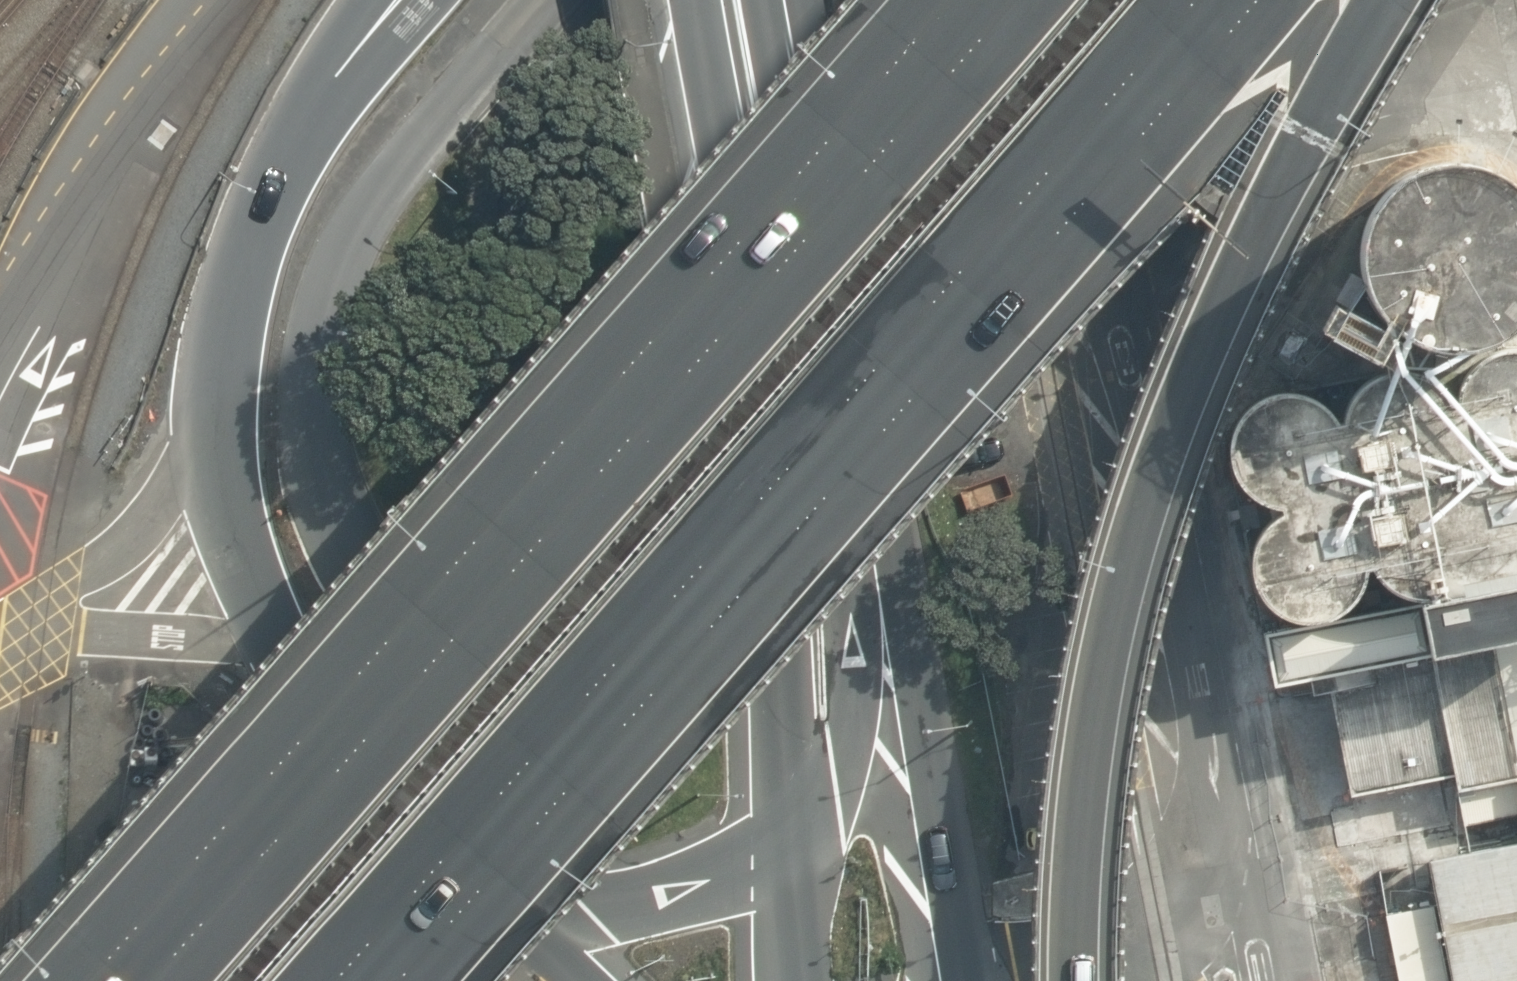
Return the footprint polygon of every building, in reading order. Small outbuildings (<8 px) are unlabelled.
[(1514,343),(1505,343),(1495,346),(1435,364),(1429,357),(1443,345),(1456,346),(1469,345),(1481,342),(1493,338),(1504,331),(1515,324),(1516,321),(1516,186),(1507,178),(1495,171),(1484,166),(1471,163),(1458,162),(1445,162),(1432,164),(1420,168),(1408,174),(1398,181),(1388,190),(1380,199),(1373,210),(1368,222),(1364,235),(1362,247),(1362,261),(1364,273),(1368,286),(1373,297),(1380,308),(1388,318),(1398,327),(1409,334),(1413,367),(1402,368),(1392,370),(1382,374),(1372,379),(1364,386),(1356,394),(1350,402),(1345,412),(1342,423),(1337,414),(1331,407),(1323,400),(1314,396),(1305,392),(1295,391),(1285,391),(1275,393),(1266,396),(1257,401),(1250,408),(1243,416),(1238,424),(1235,434),(1233,443),(1233,453),(1235,463),(1238,472),(1243,481),(1250,489),(1257,495),(1266,500),(1275,504),(1285,506),(1276,511),(1268,517),(1262,525),(1257,533),(1254,542),(1252,552),(1251,562),(1253,572),(1256,581),(1261,590),(1267,598),(1274,605),(1283,610),(1292,614),(1302,616),(1312,617),(1321,616),(1322,617),(1263,629),(1273,682),(1321,673),(1351,798),(1320,804),(1327,841),(1516,805),(1516,343),(1514,343)] [(1427,849),(1452,980),(1516,980),(1516,832),(1427,849)]
